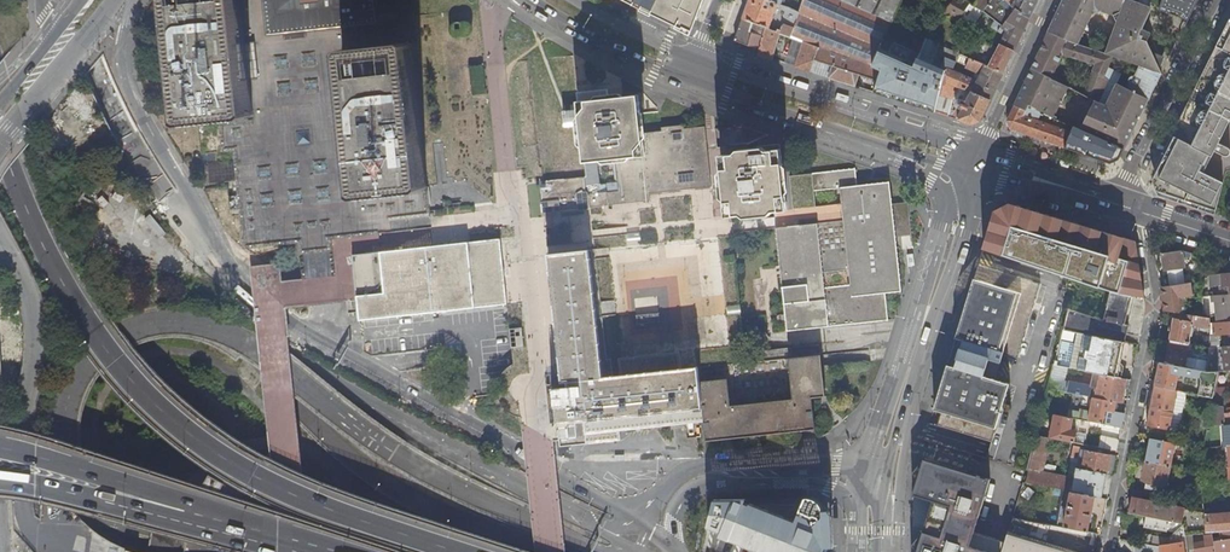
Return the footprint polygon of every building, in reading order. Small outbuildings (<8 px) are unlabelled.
[(257,114),(257,112),(246,0),(172,0),(185,120),(185,121),(188,124),(189,124),(220,121),(253,118),(255,118),(257,114)] [(257,112),(257,114),(255,118),(253,118),(220,121),(221,126),(226,130),(222,135),(227,140),(223,145),(229,151),(235,151),(238,177),(238,182),(240,196),(242,209),(246,248),(303,242),(302,236),(328,233),(329,239),(349,237),(431,228),(426,185),(424,189),(422,189),(358,195),(357,196),(354,193),(354,191),(340,54),(339,52),(342,49),(344,49),(365,47),(363,23),(360,0),(246,0),(257,112)] [(363,23),(374,22),(372,0),(360,0),(363,23)] [(662,21),(670,25),(675,26),(679,27),(684,27),(689,25),(692,23),(695,18),(703,0),(620,0),(662,21)] [(769,0),(749,0),(742,18),(766,27),(776,30),(777,29),(781,30),(783,24),(793,27),(798,13),(798,12),(782,6),(780,12),(775,10),(778,4),(769,0)] [(841,0),(802,0),(798,12),(798,13),(879,46),(890,22),(841,0)] [(890,22),(891,23),(902,0),(841,0),(890,22)] [(946,11),(959,18),(969,3),(982,10),(990,0),(977,0),(974,3),(967,0),(953,0),(946,11)] [(1029,18),(1010,5),(1004,0),(990,0),(982,10),(969,3),(959,18),(963,21),(971,25),(974,27),(976,25),(985,13),(1000,26),(998,31),(1004,34),(1000,41),(999,44),(1013,51),(1029,18)] [(1037,0),(1014,0),(1010,5),(1029,18),(1037,0)] [(1048,33),(1069,42),(1078,45),(1089,22),(1079,18),(1083,10),(1092,14),(1100,10),(1114,16),(1122,12),(1133,16),(1136,17),(1140,15),(1144,13),(1146,11),(1147,8),(1148,6),(1147,5),(1132,0),(1064,0),(1048,33)] [(1153,1),(1155,5),(1159,9),(1159,10),(1188,21),(1199,0),(1152,0),(1153,1)] [(1151,7),(1148,6),(1147,8),(1146,11),(1144,13),(1140,15),(1136,17),(1133,16),(1122,12),(1114,16),(1117,23),(1121,22),(1142,30),(1151,7)] [(1079,18),(1089,22),(1092,14),(1083,10),(1079,18)] [(548,18),(537,11),(535,16),(545,22),(548,18)] [(776,30),(766,27),(758,54),(772,59),(780,33),(793,38),(803,42),(795,67),(809,71),(818,47),(870,66),(878,49),(879,46),(798,13),(793,27),(783,24),(781,30),(777,29),(776,30)] [(766,27),(742,18),(734,39),(747,44),(755,47),(754,53),(758,54),(766,27)] [(971,25),(963,21),(960,26),(967,31),(968,30),(971,25)] [(465,22),(459,22),(457,22),(454,23),(451,24),(450,27),(449,30),(450,34),(452,36),(455,38),(460,37),(464,37),(467,37),(470,35),(472,32),(472,28),(471,26),(470,24),(468,22),(465,22)] [(1107,142),(1124,149),(1135,129),(1131,127),(1134,120),(1138,122),(1149,100),(1145,98),(1147,92),(1152,94),(1161,74),(1159,70),(1150,48),(1147,41),(1152,39),(1150,33),(1142,30),(1121,22),(1117,23),(1114,33),(1106,54),(1113,57),(1114,56),(1139,64),(1138,66),(1134,75),(1132,76),(1131,77),(1129,79),(1129,81),(1130,83),(1128,87),(1117,82),(1105,105),(1095,100),(1091,108),(1091,111),(1090,114),(1086,120),(1084,122),(1080,130),(1107,142)] [(971,25),(968,30),(978,36),(997,49),(999,44),(1000,41),(976,25),(974,27),(971,25)] [(1224,182),(1201,172),(1212,150),(1225,157),(1228,157),(1229,157),(1229,148),(1219,143),(1229,121),(1229,29),(1228,28),(1216,52),(1200,84),(1174,136),(1179,139),(1164,173),(1163,177),(1164,181),(1166,185),(1168,187),(1171,189),(1172,190),(1173,189),(1193,195),(1195,192),(1219,204),(1224,182)] [(1048,33),(1037,56),(1056,65),(1057,65),(1063,53),(1069,42),(1048,33)] [(997,49),(978,36),(975,45),(964,40),(959,53),(969,58),(1002,73),(1013,51),(999,44),(997,49)] [(793,38),(784,63),(795,67),(803,42),(793,38)] [(927,39),(919,57),(919,58),(937,66),(939,61),(934,59),(939,44),(927,39)] [(1083,94),(1095,100),(1105,105),(1117,82),(1128,87),(1130,83),(1129,81),(1129,79),(1131,77),(1132,76),(1134,75),(1138,66),(1113,57),(1106,54),(1078,45),(1069,42),(1063,53),(1095,64),(1083,94)] [(424,189),(426,185),(426,184),(412,46),(412,45),(409,43),(408,43),(370,46),(365,47),(344,49),(342,49),(339,52),(340,54),(354,191),(354,193),(357,196),(358,195),(389,192),(422,189),(424,189)] [(939,61),(937,66),(946,70),(951,72),(956,59),(950,57),(946,55),(949,49),(939,44),(934,59),(939,61)] [(880,70),(870,66),(818,47),(809,71),(849,84),(854,86),(857,75),(876,81),(880,70)] [(913,64),(878,49),(870,66),(880,70),(876,81),(873,92),(937,113),(942,83),(946,70),(937,66),(919,58),(916,57),(913,64)] [(969,58),(959,53),(953,50),(950,57),(956,59),(966,64),(969,58)] [(1037,56),(1032,67),(1051,77),(1056,65),(1037,56)] [(1113,57),(1138,66),(1139,64),(1114,56),(1113,57)] [(951,72),(946,70),(942,83),(937,113),(950,117),(954,99),(957,100),(956,101),(955,102),(955,104),(955,105),(957,106),(962,109),(957,119),(972,124),(980,121),(1002,73),(969,58),(966,64),(965,67),(980,74),(977,80),(961,75),(960,75),(951,72)] [(470,66),(472,95),(485,93),(482,65),(470,66)] [(1036,110),(1055,118),(1058,111),(1058,110),(1059,105),(1061,100),(1065,95),(1070,87),(1051,77),(1032,67),(1014,105),(1026,110),(1029,105),(1037,109),(1036,110)] [(642,108),(640,91),(640,90),(622,93),(622,95),(607,97),(607,89),(577,91),(578,98),(577,98),(577,103),(578,110),(580,125),(584,161),(647,154),(645,132),(642,132),(639,109),(642,108)] [(847,103),(849,97),(837,93),(835,99),(847,103)] [(1039,139),(1072,150),(1079,130),(1055,118),(1036,110),(1037,109),(1029,105),(1026,110),(1014,105),(1007,121),(1011,129),(1039,139)] [(564,127),(580,125),(578,110),(569,111),(562,111),(564,127)] [(660,130),(645,132),(647,154),(584,161),(586,176),(540,182),(543,202),(541,202),(542,216),(560,215),(561,213),(560,211),(577,209),(579,210),(588,209),(589,208),(643,202),(643,203),(649,202),(649,193),(711,186),(704,125),(682,128),(682,124),(660,126),(660,130)] [(1038,143),(1039,139),(1011,129),(1009,134),(1038,143)] [(1080,130),(1079,130),(1072,150),(1111,163),(1118,160),(1124,149),(1107,142),(1080,130)] [(787,209),(783,176),(780,146),(757,149),(757,151),(720,155),(726,215),(729,215),(773,210),(787,209)] [(227,181),(224,162),(206,164),(209,183),(227,181)] [(735,270),(741,318),(770,314),(768,298),(777,291),(782,291),(786,330),(831,327),(886,320),(883,293),(900,291),(894,237),(891,203),(888,182),(856,185),(854,168),(789,175),(793,208),(787,209),(773,210),(774,217),(775,227),(731,232),(735,270)] [(793,208),(789,175),(783,176),(787,209),(793,208)] [(242,209),(240,196),(230,198),(232,210),(242,209)] [(911,235),(907,202),(891,203),(894,237),(911,235)] [(993,212),(982,248),(1110,291),(1144,299),(1135,242),(1009,204),(1007,204),(993,212)] [(148,216),(143,220),(158,237),(163,232),(148,216)] [(730,223),(731,232),(775,227),(774,217),(730,221),(730,223)] [(507,302),(511,335),(514,365),(510,367),(506,370),(502,375),(499,380),(498,384),(497,389),(498,394),(497,395),(498,399),(500,404),(503,408),(507,411),(511,414),(517,416),(522,417),(522,423),(542,434),(553,432),(550,439),(550,441),(557,439),(558,439),(556,422),(549,422),(548,407),(551,401),(553,395),(553,388),(567,387),(567,381),(698,367),(745,362),(744,352),(741,318),(735,270),(731,232),(730,223),(594,237),(595,248),(502,259),(507,302)] [(349,237),(351,255),(353,255),(384,251),(433,246),(431,228),(349,237)] [(303,242),(329,239),(328,233),(302,236),(303,242)] [(384,251),(353,255),(359,311),(360,320),(437,311),(443,310),(442,303),(473,300),(505,296),(506,303),(507,302),(502,259),(499,239),(461,243),(433,246),(384,251)] [(1182,251),(1162,254),(1164,268),(1167,267),(1168,273),(1185,270),(1183,258),(1187,258),(1189,253),(1182,251)] [(1039,286),(976,266),(972,281),(1035,299),(1039,286)] [(1226,273),(1221,274),(1210,275),(1211,287),(1227,285),(1227,295),(1229,294),(1229,273),(1226,273)] [(1166,276),(1168,286),(1185,283),(1184,274),(1166,276)] [(1035,299),(972,281),(969,292),(954,340),(955,340),(962,342),(960,350),(958,350),(955,360),(957,361),(954,369),(947,367),(946,366),(932,411),(940,413),(936,427),(991,443),(1009,385),(982,377),(987,361),(995,363),(998,353),(1017,359),(1035,299)] [(1166,311),(1179,313),(1184,314),(1182,297),(1192,294),(1191,282),(1185,283),(1168,286),(1161,287),(1163,302),(1165,302),(1165,307),(1166,311)] [(1131,297),(1110,291),(1103,319),(1067,308),(1062,329),(1124,342),(1128,325),(1124,324),(1131,297)] [(1227,295),(1214,296),(1216,323),(1229,322),(1229,294),(1227,295)] [(443,310),(506,303),(505,296),(473,300),(442,303),(443,310)] [(1174,318),(1170,340),(1188,344),(1191,325),(1210,329),(1210,323),(1210,318),(1204,317),(1184,314),(1179,313),(1178,319),(1174,318)] [(1210,329),(1209,346),(1213,347),(1213,344),(1216,344),(1216,335),(1229,334),(1229,322),(1216,323),(1210,323),(1210,329)] [(1117,378),(1124,342),(1062,329),(1054,365),(1068,368),(1101,375),(1117,378)] [(955,340),(947,367),(954,369),(957,361),(955,360),(958,350),(960,350),(962,342),(955,340)] [(1167,355),(1165,364),(1185,367),(1188,348),(1187,348),(1188,344),(1170,340),(1167,355)] [(787,357),(816,354),(816,344),(744,352),(745,362),(787,357)] [(1209,348),(1208,372),(1218,371),(1229,370),(1229,346),(1209,348)] [(699,380),(703,421),(705,441),(813,429),(810,398),(824,396),(820,353),(816,354),(787,357),(791,398),(730,404),(726,378),(699,380)] [(1155,353),(1154,361),(1160,363),(1165,364),(1167,355),(1155,353)] [(1160,363),(1155,386),(1176,390),(1179,374),(1183,375),(1184,375),(1196,377),(1196,376),(1199,377),(1202,376),(1198,395),(1214,398),(1214,396),(1218,371),(1208,372),(1185,367),(1165,364),(1160,363)] [(1068,368),(1054,365),(1047,388),(1066,392),(1068,382),(1064,381),(1068,368)] [(573,420),(575,435),(619,430),(634,429),(703,421),(699,380),(698,367),(567,381),(567,387),(553,388),(553,395),(551,401),(548,407),(549,422),(556,422),(573,420)] [(1129,389),(1131,380),(1117,378),(1101,375),(1099,388),(1083,385),(1083,384),(1068,382),(1066,392),(1092,397),(1114,402),(1121,403),(1123,388),(1129,389)] [(1176,390),(1155,386),(1147,426),(1169,431),(1177,391),(1176,390)] [(1177,391),(1169,431),(1174,432),(1182,392),(1177,391)] [(1067,417),(1069,410),(1056,408),(1058,395),(1046,392),(1041,412),(1048,413),(1054,414),(1067,417)] [(1214,396),(1214,398),(1208,427),(1227,425),(1229,425),(1229,395),(1214,396)] [(1122,427),(1124,414),(1112,412),(1114,402),(1092,397),(1089,412),(1088,421),(1122,427)] [(1072,418),(1088,421),(1089,412),(1081,410),(1080,413),(1069,410),(1067,417),(1072,418)] [(1041,412),(1038,424),(1045,425),(1048,413),(1041,412)] [(1070,429),(1072,418),(1067,417),(1054,414),(1050,438),(1073,443),(1076,430),(1070,429)] [(556,422),(558,439),(575,437),(575,435),(573,420),(556,422)] [(521,425),(538,435),(542,434),(522,423),(521,425)] [(575,437),(558,439),(559,446),(620,440),(619,430),(575,435),(575,437)] [(1094,497),(1101,498),(1110,455),(1098,452),(1099,450),(1095,449),(1095,452),(1086,450),(1083,469),(1077,468),(1075,478),(1041,472),(1048,438),(1036,435),(1027,474),(1025,482),(1062,490),(1089,495),(1094,497)] [(1150,438),(1146,461),(1170,466),(1175,440),(1153,435),(1153,439),(1150,438)] [(1117,451),(1119,440),(1100,436),(1098,448),(1117,451)] [(1081,457),(1083,447),(1073,445),(1071,455),(1081,457)] [(1008,532),(1005,541),(974,532),(989,481),(922,461),(912,495),(935,503),(926,534),(922,533),(917,551),(1075,551),(1008,532)] [(1170,466),(1146,461),(1144,472),(1147,473),(1146,481),(1166,485),(1169,471),(1177,473),(1178,468),(1170,466)] [(1203,481),(1229,480),(1229,471),(1203,473),(1203,481)] [(1205,515),(1205,514),(1151,502),(1152,493),(1133,489),(1131,498),(1133,498),(1130,514),(1142,516),(1169,521),(1183,524),(1183,525),(1185,535),(1212,533),(1220,533),(1229,532),(1229,513),(1205,515)] [(1055,525),(1088,532),(1094,497),(1089,495),(1062,490),(1055,525)] [(715,529),(717,530),(732,536),(773,551),(818,551),(819,546),(824,546),(824,526),(823,511),(821,507),(819,504),(817,502),(813,499),(810,498),(808,498),(808,504),(757,505),(756,509),(747,506),(743,506),(743,500),(715,500),(708,526),(715,529)] [(148,551),(140,550),(128,547),(119,544),(105,537),(97,532),(91,527),(84,521),(76,510),(42,502),(38,551),(150,551),(148,551)] [(1169,521),(1142,516),(1140,526),(1167,531),(1169,521)] [(1185,535),(1183,525),(1160,547),(1160,551),(1188,551),(1185,535)] [(1220,533),(1221,541),(1214,542),(1215,551),(1229,551),(1229,532),(1220,533)] [(1214,542),(1213,535),(1204,536),(1205,542),(1193,544),(1195,551),(1215,551),(1214,542)] [(1136,542),(1136,551),(1160,551),(1160,547),(1136,542)]
